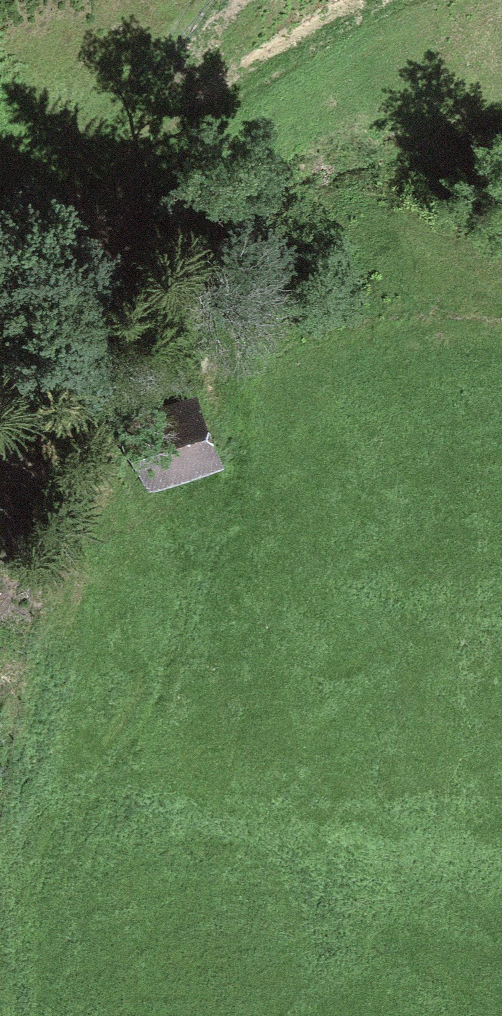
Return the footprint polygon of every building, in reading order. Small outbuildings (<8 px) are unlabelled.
[(194,420),(126,436),(139,491),(207,475),(194,420)]
